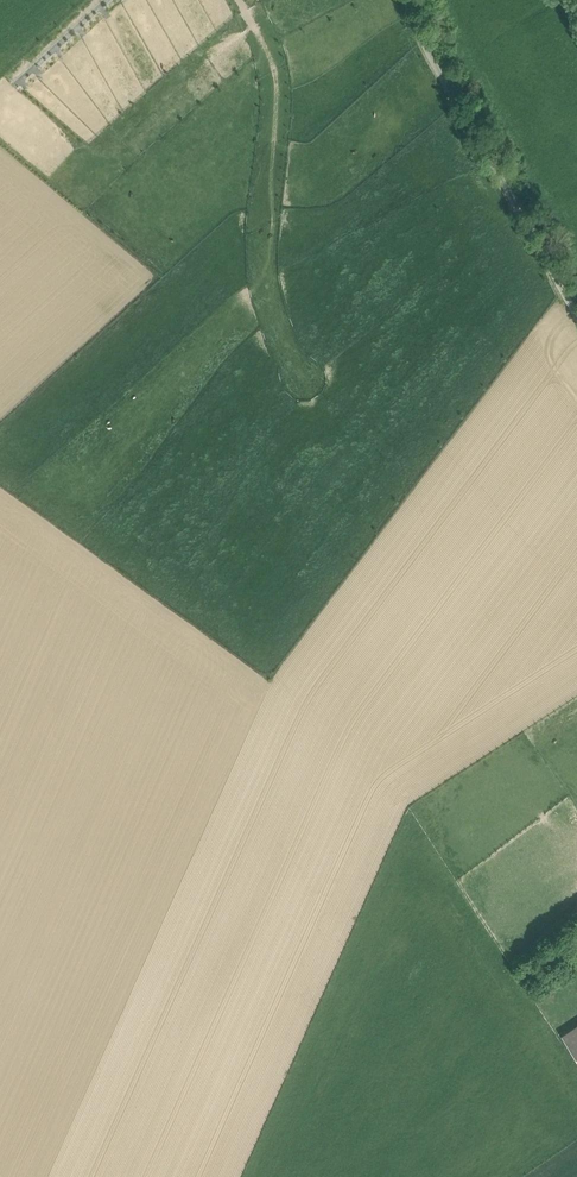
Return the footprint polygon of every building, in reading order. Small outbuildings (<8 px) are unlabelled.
[(562,1035),(565,1039),(576,1058),(576,1024),(562,1035)]
